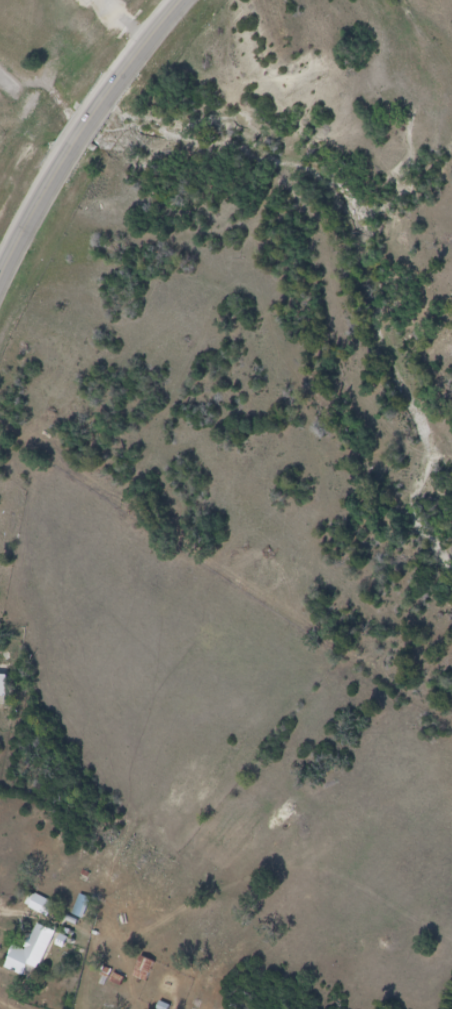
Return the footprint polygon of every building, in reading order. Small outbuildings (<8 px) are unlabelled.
[(8,677),(0,677),(0,699),(7,699),(8,677)] [(28,906),(46,917),(54,905),(35,893),(28,906)] [(83,920),(91,900),(82,896),(73,915),(83,920)] [(27,951),(14,946),(6,967),(36,979),(55,931),(37,924),(27,951)] [(156,962),(142,957),(134,978),(148,983),(156,962)]
